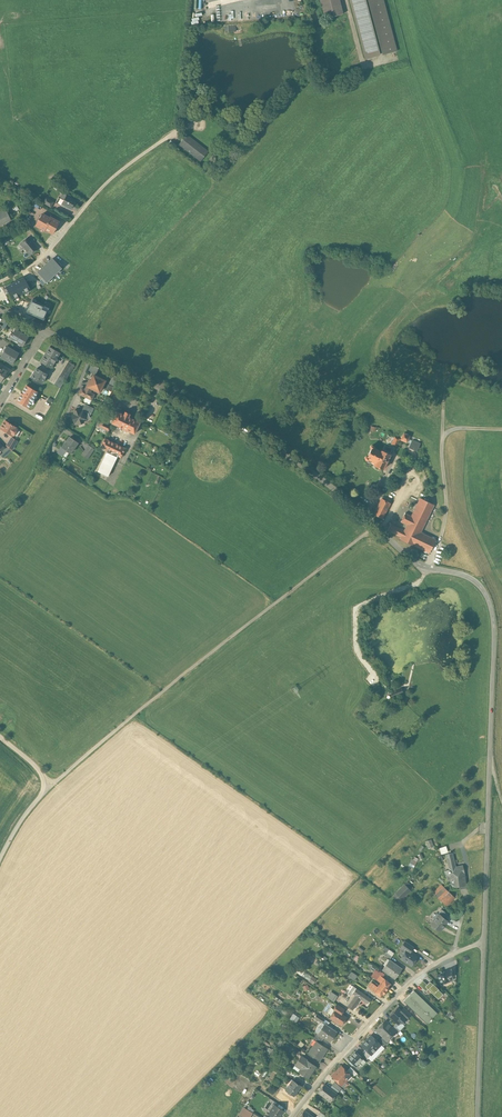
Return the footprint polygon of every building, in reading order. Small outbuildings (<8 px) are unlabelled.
[(326,19),(342,14),(339,0),(321,0),(326,19)] [(366,59),(396,51),(383,0),(350,0),(366,59)] [(208,152),(186,135),(179,144),(201,161),(208,152)] [(66,195),(64,200),(61,198),(58,203),(61,205),(62,204),(71,209),(76,201),(70,197),(71,196),(68,195),(68,196),(66,195)] [(54,202),(46,197),(42,203),(51,208),(54,202)] [(0,211),(0,223),(10,218),(6,208),(0,211)] [(49,218),(42,214),(36,225),(44,230),(45,229),(53,234),(59,222),(50,217),(49,218)] [(38,248),(29,237),(20,243),(30,255),(38,248)] [(62,267),(53,257),(37,272),(43,278),(40,281),(43,284),(62,267)] [(12,300),(33,290),(26,277),(6,287),(12,300)] [(53,307),(31,297),(25,311),(46,320),(53,307)] [(29,336),(16,328),(12,334),(11,333),(10,334),(12,335),(10,338),(23,346),(29,336)] [(19,353),(7,346),(1,356),(13,363),(19,353)] [(60,352),(50,346),(41,362),(50,368),(54,362),(54,363),(57,358),(56,358),(60,352)] [(68,362),(59,377),(65,380),(65,381),(75,365),(68,362)] [(96,374),(98,367),(91,364),(88,371),(96,374)] [(0,366),(0,381),(2,382),(8,371),(0,366)] [(47,374),(37,368),(35,371),(33,374),(31,378),(42,384),(47,374)] [(105,381),(94,375),(91,380),(89,381),(86,387),(87,388),(85,390),(90,392),(92,389),(100,392),(105,381)] [(113,375),(109,383),(113,385),(117,377),(113,375)] [(37,392),(26,385),(23,392),(22,391),(20,394),(21,395),(17,401),(28,407),(37,392)] [(85,390),(82,388),(79,394),(92,400),(95,394),(90,392),(85,390)] [(123,394),(115,390),(113,393),(115,394),(107,408),(113,411),(120,397),(121,397),(123,394)] [(94,408),(85,404),(82,410),(91,414),(94,408)] [(81,412),(80,413),(79,409),(74,411),(75,414),(72,415),(74,422),(77,421),(79,424),(83,423),(82,420),(90,417),(89,415),(91,415),(91,414),(82,410),(81,412)] [(130,414),(125,411),(124,414),(118,411),(112,423),(134,434),(140,422),(129,417),(130,414)] [(104,415),(100,423),(98,422),(97,425),(109,431),(111,427),(105,424),(108,418),(104,415)] [(17,428),(5,420),(0,428),(13,436),(17,428)] [(409,435),(404,433),(401,439),(406,442),(409,435)] [(421,440),(409,435),(406,442),(411,444),(409,447),(416,450),(421,440)] [(17,441),(11,437),(8,443),(14,447),(17,441)] [(70,437),(67,441),(67,440),(62,447),(66,451),(70,453),(78,442),(70,437)] [(126,448),(105,438),(100,447),(107,451),(117,456),(121,458),(126,448)] [(0,443),(0,454),(3,457),(5,458),(12,451),(11,450),(7,445),(4,448),(0,443)] [(94,449),(89,445),(85,450),(91,454),(94,449)] [(380,451),(373,448),(373,447),(373,446),(372,445),(371,445),(370,446),(370,447),(370,448),(371,448),(367,456),(366,456),(365,456),(365,457),(364,457),(365,458),(365,459),(366,459),(367,459),(371,461),(370,463),(383,469),(386,463),(388,464),(389,461),(387,460),(390,455),(380,450),(380,451)] [(61,446),(57,452),(62,456),(66,451),(62,447),(61,446)] [(91,454),(85,450),(82,455),(87,459),(91,454)] [(107,451),(98,471),(108,476),(117,456),(107,451)] [(420,498),(411,516),(408,514),(403,523),(407,525),(404,530),(401,537),(400,539),(414,546),(429,553),(436,539),(421,532),(434,505),(420,498)] [(382,499),(374,514),(382,518),(390,503),(382,499)] [(401,529),(394,526),(391,533),(397,536),(401,529)] [(401,687),(390,692),(393,698),(403,693),(401,687)] [(428,848),(434,846),(431,839),(425,841),(428,848)] [(439,847),(440,854),(447,852),(446,845),(439,847)] [(463,866),(455,867),(452,853),(446,854),(449,870),(451,879),(454,878),(456,878),(457,886),(465,885),(464,876),(465,876),(463,866)] [(412,856),(408,866),(414,868),(418,858),(412,856)] [(449,870),(444,871),(445,873),(448,883),(450,888),(455,885),(454,878),(451,879),(449,870)] [(400,900),(412,889),(405,882),(393,893),(400,900)] [(448,883),(436,896),(441,901),(449,892),(451,890),(450,888),(448,883)] [(449,892),(441,901),(446,906),(455,898),(449,892)] [(444,918),(439,914),(431,924),(439,931),(448,921),(444,918)] [(405,941),(400,948),(405,951),(406,950),(410,952),(413,947),(405,941)] [(410,952),(406,950),(405,951),(403,954),(405,955),(402,959),(411,965),(417,957),(410,952)] [(402,969),(389,960),(382,969),(395,978),(402,969)] [(303,970),(299,975),(313,984),(316,981),(305,973),(306,972),(303,970)] [(348,976),(354,980),(357,975),(351,971),(348,976)] [(443,972),(441,971),(440,973),(437,975),(441,983),(450,979),(449,977),(446,971),(443,972)] [(391,984),(384,978),(381,983),(379,985),(386,990),(391,984)] [(425,985),(421,981),(419,984),(426,991),(428,989),(425,986),(425,985)] [(442,993),(430,981),(427,984),(425,985),(425,986),(428,989),(438,998),(442,993)] [(386,990),(379,985),(377,987),(374,991),(381,997),(386,990)] [(353,986),(348,993),(351,995),(353,993),(356,988),(353,986)] [(355,995),(347,1006),(353,1010),(361,999),(368,1004),(371,999),(359,990),(355,995)] [(414,990),(409,996),(432,1018),(437,1013),(414,990)] [(328,998),(334,1002),(337,996),(332,992),(328,998)] [(427,1023),(432,1018),(409,996),(403,1001),(427,1023)] [(345,1009),(337,1004),(333,1009),(335,1010),(341,1014),(345,1009)] [(411,1014),(404,1007),(400,1010),(406,1016),(407,1018),(411,1014)] [(400,1010),(397,1008),(390,1016),(398,1024),(401,1022),(404,1022),(404,1019),(404,1018),(406,1016),(400,1010)] [(341,1014),(335,1010),(334,1013),(333,1013),(331,1015),(331,1016),(330,1018),(334,1020),(334,1021),(336,1022),(337,1022),(342,1025),(347,1017),(341,1014)] [(325,1019),(317,1014),(314,1018),(322,1023),(323,1022),(325,1019)] [(392,1027),(385,1020),(380,1025),(392,1036),(396,1031),(392,1027)] [(327,1026),(324,1024),(318,1034),(323,1038),(330,1042),(337,1032),(327,1026)] [(392,1036),(380,1025),(376,1030),(383,1037),(387,1040),(392,1036)] [(400,1031),(394,1025),(392,1027),(396,1031),(398,1033),(400,1031)] [(376,1039),(371,1035),(366,1040),(376,1050),(381,1044),(376,1039)] [(381,1039),(379,1037),(376,1039),(381,1044),(383,1046),(386,1044),(381,1039)] [(387,1040),(383,1037),(381,1039),(386,1044),(387,1045),(389,1042),(387,1040)] [(376,1050),(366,1040),(361,1046),(365,1050),(371,1055),(376,1050)] [(320,1043),(317,1041),(316,1041),(309,1053),(320,1061),(328,1049),(320,1043)] [(269,1047),(266,1052),(273,1057),(275,1054),(273,1053),(274,1051),(269,1047)] [(361,1057),(356,1051),(348,1059),(355,1066),(359,1062),(358,1061),(362,1057),(361,1057)] [(316,1066),(301,1056),(296,1064),(302,1069),(300,1072),(308,1078),(316,1066)] [(271,1069),(274,1063),(270,1060),(266,1065),(271,1069)] [(285,1071),(274,1063),(271,1069),(282,1076),(285,1071)] [(347,1071),(341,1066),(336,1071),(346,1080),(351,1075),(347,1071)] [(350,1067),(347,1071),(351,1075),(352,1073),(355,1071),(350,1067)] [(346,1080),(336,1071),(331,1076),(341,1085),(346,1080)] [(295,1082),(292,1080),(293,1081),(290,1087),(289,1086),(286,1090),(294,1096),(301,1086),(301,1085),(295,1082)] [(342,1088),(335,1081),(331,1085),(339,1091),(342,1088)] [(336,1093),(324,1084),(318,1093),(327,1100),(330,1102),(336,1093)] [(274,1105),(275,1106),(270,1114),(268,1114),(273,1116),(280,1116),(284,1111),(274,1105)] [(244,1107),(239,1115),(242,1116),(251,1116),(253,1113),(244,1107)]
